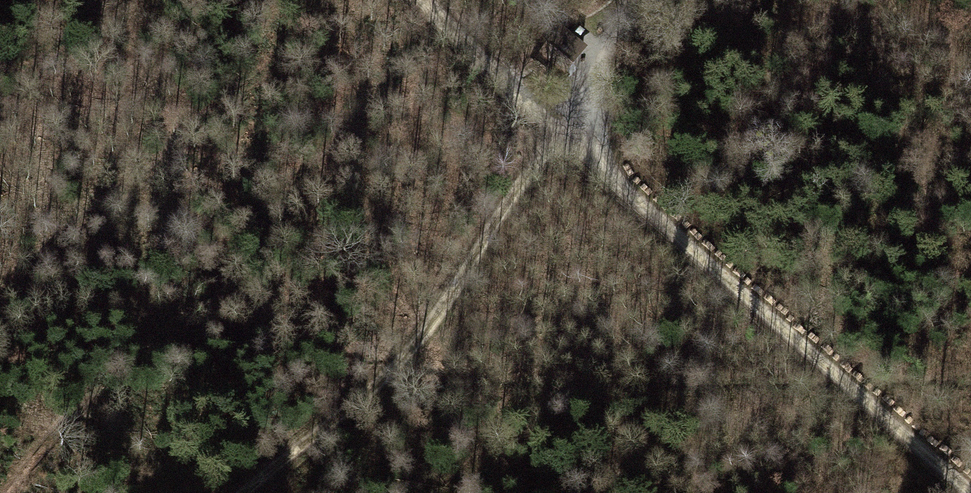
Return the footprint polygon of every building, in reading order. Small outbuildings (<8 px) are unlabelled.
[(589,52),(562,33),(542,61),(568,80),(589,52)]
